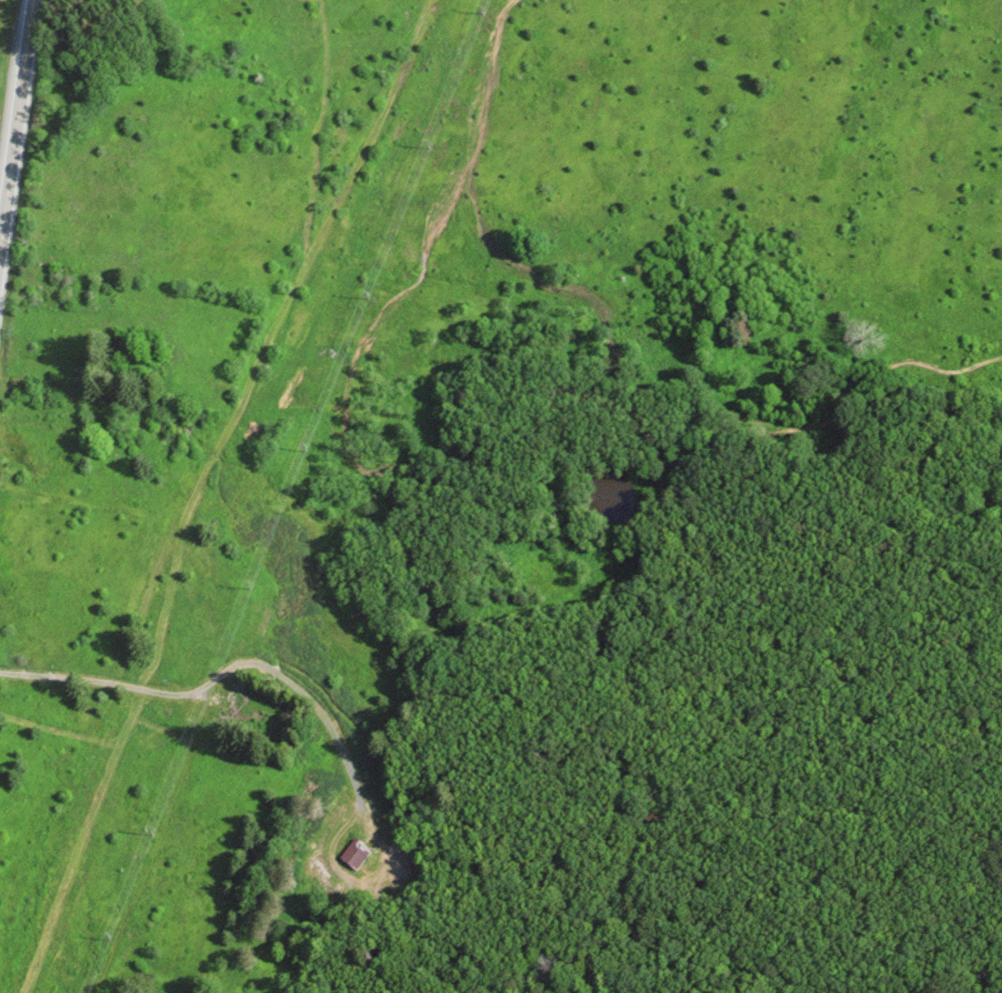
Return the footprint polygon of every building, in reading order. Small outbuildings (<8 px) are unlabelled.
[(338,856),(353,870),(370,852),(355,838),(338,856)]
